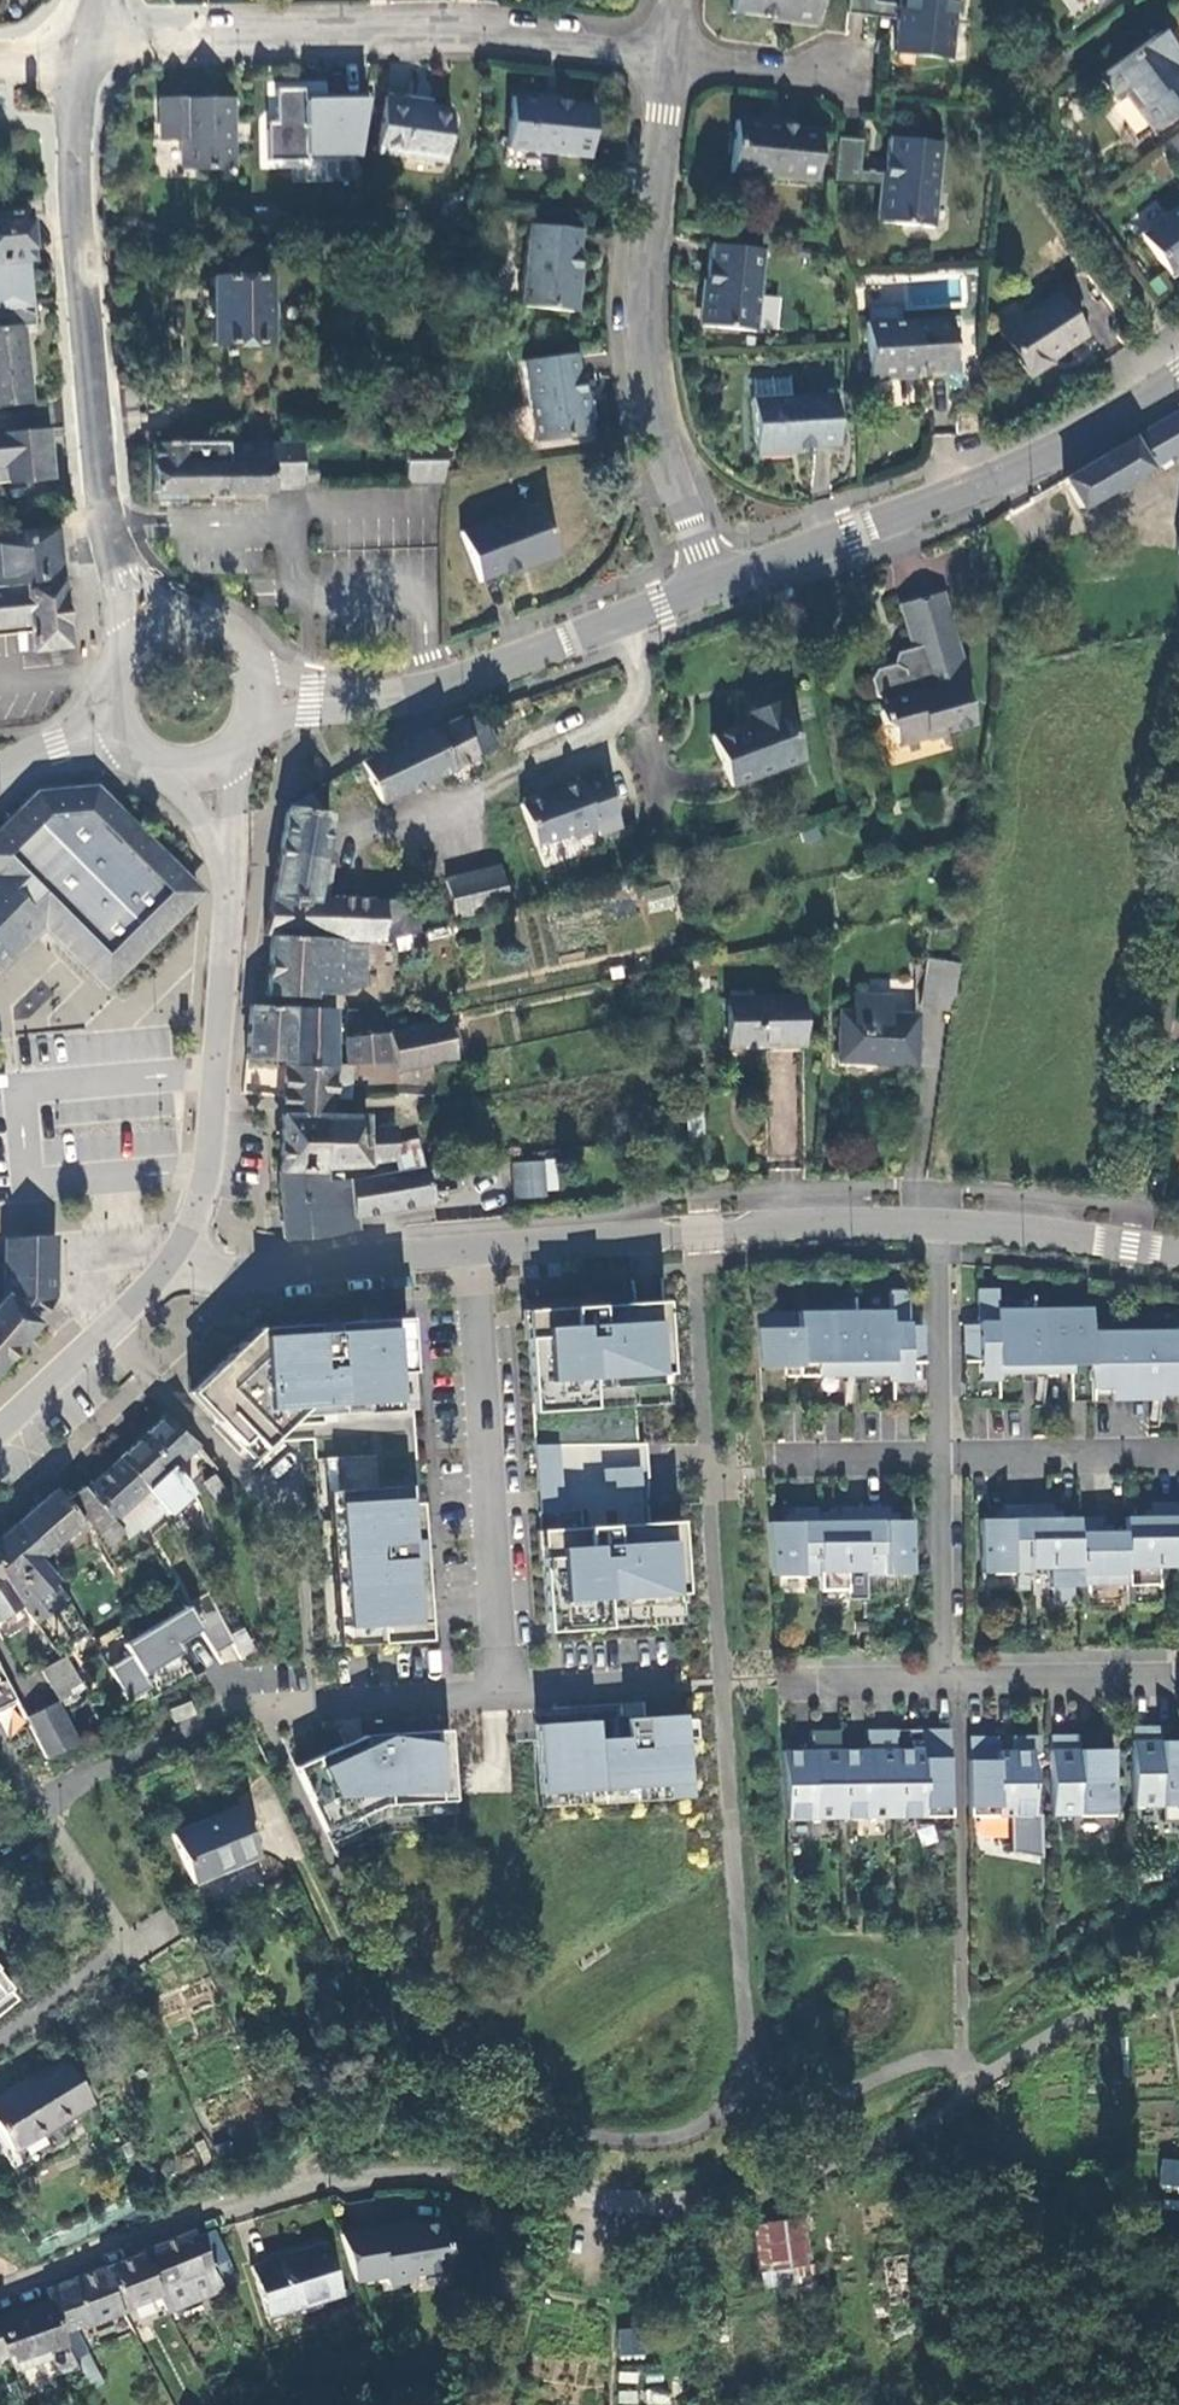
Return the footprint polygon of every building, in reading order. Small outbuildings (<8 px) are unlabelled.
[(824,0),(736,0),(735,12),(821,22),(824,0)] [(849,16),(900,21),(901,4),(877,2),(861,0),(850,0),(849,16)] [(900,21),(897,53),(950,59),(956,0),(902,0),(901,4),(900,21)] [(1178,117),(1178,62),(1178,61),(1178,60),(1178,54),(1165,34),(1104,78),(1117,97),(1128,96),(1156,134),(1178,117)] [(261,160),(368,163),(370,96),(327,95),(327,85),(263,83),(261,160)] [(185,97),(163,98),(164,143),(186,143),(187,171),(237,169),(233,98),(185,100),(185,97)] [(416,106),(416,102),(386,97),(379,156),(445,164),(451,110),(416,106)] [(592,161),(599,108),(516,99),(510,152),(592,161)] [(818,186),(825,134),(741,124),(734,175),(818,186)] [(868,144),(841,140),(836,185),(862,189),(864,174),(868,144)] [(895,141),(891,178),(889,193),(885,226),(936,233),(947,147),(895,141)] [(891,178),(864,174),(862,189),(889,193),(891,178)] [(1141,238),(1172,278),(1178,273),(1178,209),(1141,238)] [(29,214),(0,216),(0,265),(33,262),(29,214)] [(574,315),(584,235),(532,228),(523,308),(574,315)] [(757,333),(766,257),(714,250),(707,327),(757,333)] [(263,278),(262,263),(238,264),(238,278),(212,279),(212,344),(268,343),(268,318),(281,317),(281,306),(268,307),(268,278),(263,278)] [(1087,337),(1061,294),(1001,332),(1029,377),(1052,363),(1051,360),(1087,337)] [(957,374),(954,320),(870,325),(873,380),(957,374)] [(25,326),(0,328),(0,408),(31,405),(25,326)] [(590,438),(579,356),(528,363),(539,443),(590,438)] [(837,396),(793,399),(792,381),(756,383),(757,402),(755,402),(759,455),(840,449),(837,396)] [(1099,460),(1065,479),(1082,510),(1178,452),(1178,412),(1099,460)] [(981,435),(981,424),(972,424),(971,435),(981,435)] [(47,431),(0,435),(0,484),(52,480),(47,431)] [(448,479),(448,475),(451,441),(414,442),(415,480),(448,479)] [(249,443),(157,444),(158,493),(161,493),(191,492),(215,492),(216,487),(232,487),(232,492),(268,492),(276,481),(307,481),(306,443),(249,443)] [(191,492),(161,493),(161,503),(191,503),(191,492)] [(559,563),(541,512),(463,537),(480,589),(559,563)] [(60,585),(56,534),(0,539),(0,591),(28,589),(60,585)] [(29,629),(35,653),(68,649),(60,585),(28,589),(0,591),(0,632),(29,629)] [(871,676),(873,681),(875,682),(962,653),(941,587),(898,601),(912,646),(913,647),(921,644),(927,664),(906,671),(904,666),(895,661),(877,666),(871,676)] [(898,650),(895,661),(904,666),(906,671),(927,664),(921,644),(913,647),(912,646),(898,650)] [(962,653),(875,682),(873,681),(877,693),(889,697),(882,709),(886,722),(897,727),(902,742),(976,718),(963,675),(971,672),(964,652),(962,653)] [(713,736),(732,788),(802,761),(783,710),(780,711),(777,703),(754,712),(757,720),(713,736)] [(463,725),(460,718),(364,764),(384,805),(503,747),(487,714),(463,725)] [(622,828),(600,769),(578,778),(579,780),(556,789),(557,791),(544,796),(539,794),(525,799),(522,805),(537,847),(567,835),(573,838),(597,829),(600,836),(622,828)] [(287,823),(282,854),(324,861),(331,817),(323,815),(316,795),(292,810),(287,823)] [(9,940),(5,936),(28,912),(44,928),(103,987),(194,897),(93,797),(37,801),(0,838),(0,949),(9,940)] [(324,861),(282,854),(268,938),(274,939),(327,941),(329,901),(317,900),(323,863),(324,861)] [(336,867),(323,863),(317,900),(329,901),(336,867)] [(510,900),(498,866),(444,884),(456,919),(510,900)] [(387,941),(387,905),(329,901),(327,941),(366,942),(386,943),(387,941)] [(387,941),(416,935),(417,913),(424,913),(424,904),(418,904),(418,906),(387,905),(387,941)] [(44,928),(28,912),(5,936),(9,940),(0,949),(0,973),(44,928)] [(327,941),(274,939),(271,997),(316,999),(317,995),(339,996),(364,986),(366,942),(327,941)] [(927,957),(919,1006),(952,1011),(960,962),(927,957)] [(852,1008),(841,1007),(836,1062),(919,1069),(923,1011),(911,1010),(913,990),(854,986),(852,1008)] [(728,1049),(808,1050),(810,994),(729,992),(728,1049)] [(335,1012),(254,1009),(250,1062),(287,1066),(298,1067),(335,1067),(335,1012)] [(690,1013),(673,1016),(676,1033),(693,1030),(690,1013)] [(458,1061),(450,1022),(391,1035),(398,1074),(458,1061)] [(347,1040),(346,1067),(389,1066),(386,1037),(347,1040)] [(287,1066),(284,1100),(283,1119),(326,1118),(331,1118),(332,1100),(335,1067),(298,1067),(287,1066)] [(698,1110),(684,1111),(686,1140),(700,1139),(698,1110)] [(326,1118),(283,1119),(280,1188),(282,1188),(323,1186),(324,1174),(326,1118)] [(326,1118),(324,1174),(366,1168),(367,1165),(394,1162),(395,1133),(366,1132),(366,1118),(331,1118),(326,1118)] [(542,1163),(511,1164),(513,1200),(544,1199),(542,1163)] [(282,1188),(283,1241),(293,1240),(311,1238),(331,1237),(341,1234),(362,1229),(359,1218),(381,1214),(431,1204),(424,1168),(393,1175),(359,1181),(347,1184),(323,1186),(282,1188)] [(1,1238),(0,1284),(0,1293),(36,1326),(43,1312),(53,1298),(55,1235),(42,1236),(25,1237),(1,1238)] [(4,1358),(36,1326),(0,1293),(0,1363),(4,1358)] [(1135,1338),(1135,1344),(1097,1345),(1097,1339),(1096,1339),(1096,1315),(1003,1316),(1003,1295),(984,1296),(984,1311),(990,1317),(984,1323),(984,1331),(984,1333),(1002,1332),(1002,1381),(1004,1381),(1075,1381),(1076,1381),(1076,1372),(1096,1372),(1096,1397),(1164,1396),(1164,1403),(1165,1403),(1178,1403),(1178,1338),(1135,1338)] [(897,1381),(896,1333),(914,1333),(914,1331),(914,1324),(907,1317),(914,1311),(914,1296),(895,1296),(895,1316),(761,1317),(764,1372),(803,1372),(804,1372),(804,1368),(823,1368),(823,1381),(896,1381),(897,1381)] [(666,1304),(664,1304),(528,1312),(547,1634),(685,1626),(679,1524),(642,1526),(639,1479),(647,1479),(645,1446),(638,1446),(636,1409),(672,1406),(666,1304)] [(247,1452),(243,1456),(255,1469),(283,1442),(315,1440),(327,1647),(427,1641),(406,1322),(259,1332),(192,1394),(247,1452)] [(897,1381),(896,1381),(896,1405),(930,1405),(930,1331),(914,1331),(914,1333),(896,1333),(897,1381)] [(984,1333),(984,1331),(969,1332),(969,1405),(1004,1405),(1004,1381),(1002,1381),(1002,1332),(984,1333)] [(804,1372),(803,1372),(803,1382),(823,1381),(823,1368),(804,1368),(804,1372)] [(1076,1381),(1075,1381),(1075,1408),(1165,1408),(1165,1403),(1164,1403),(1164,1396),(1096,1397),(1096,1372),(1076,1372),(1076,1381)] [(195,1449),(166,1418),(147,1437),(174,1468),(195,1449)] [(123,1459),(166,1509),(168,1511),(193,1491),(184,1479),(174,1468),(147,1437),(123,1459)] [(133,1537),(142,1530),(166,1509),(123,1459),(89,1491),(116,1520),(125,1529),(133,1537)] [(72,1500),(103,1532),(116,1520),(89,1491),(86,1487),(72,1500)] [(42,1561),(50,1554),(84,1524),(58,1492),(28,1518),(43,1534),(30,1546),(42,1561)] [(1157,1510),(1157,1524),(1130,1524),(1131,1539),(1131,1590),(1131,1591),(1131,1593),(1164,1593),(1164,1575),(1163,1566),(1178,1566),(1178,1510),(1157,1510)] [(851,1567),(869,1567),(868,1511),(844,1511),(844,1525),(821,1526),(821,1527),(821,1580),(822,1594),(851,1594),(851,1576),(851,1567)] [(869,1567),(869,1576),(869,1579),(916,1579),(915,1525),(893,1525),(893,1511),(868,1511),(869,1567)] [(1033,1575),(1033,1567),(1032,1511),(1010,1511),(1010,1525),(987,1525),(987,1579),(1034,1579),(1033,1575)] [(1033,1567),(1052,1567),(1052,1575),(1052,1593),(1084,1593),(1084,1591),(1084,1590),(1083,1524),(1058,1524),(1058,1511),(1032,1511),(1033,1567)] [(821,1526),(821,1513),(821,1512),(797,1512),(797,1526),(773,1526),(776,1580),(821,1580),(821,1527),(821,1526)] [(58,1581),(42,1561),(30,1546),(43,1534),(28,1518),(0,1542),(0,1562),(25,1605),(36,1624),(41,1620),(40,1615),(46,1610),(53,1612),(65,1602),(66,1596),(54,1584),(58,1581)] [(116,1520),(103,1532),(112,1541),(125,1529),(116,1520)] [(1131,1539),(1109,1539),(1109,1524),(1083,1524),(1084,1590),(1084,1591),(1131,1591),(1131,1590),(1131,1539)] [(0,1562),(0,1621),(25,1605),(0,1562)] [(1163,1566),(1164,1575),(1178,1574),(1178,1566),(1163,1566)] [(869,1576),(869,1567),(851,1567),(851,1576),(869,1576)] [(1052,1567),(1033,1567),(1033,1575),(1052,1575),(1052,1567)] [(233,1644),(211,1598),(196,1607),(206,1623),(201,1627),(217,1654),(233,1644)] [(57,1637),(81,1638),(82,1611),(58,1609),(57,1637)] [(242,1658),(254,1654),(242,1630),(231,1635),(242,1658)] [(77,1675),(69,1661),(44,1675),(52,1690),(77,1675)] [(3,1733),(13,1749),(35,1737),(27,1721),(10,1689),(0,1671),(0,1729),(3,1733)] [(85,1690),(77,1675),(52,1690),(61,1704),(85,1690)] [(190,1700),(168,1709),(175,1723),(197,1714),(190,1700)] [(57,1705),(53,1707),(75,1747),(79,1745),(57,1705)] [(53,1707),(27,1721),(35,1737),(48,1760),(67,1751),(75,1747),(53,1707)] [(613,1739),(623,1739),(622,1717),(612,1717),(613,1739)] [(334,1856),(386,1832),(453,1829),(447,1730),(362,1735),(294,1766),(334,1856)] [(1139,1802),(1149,1802),(1149,1811),(1178,1810),(1178,1745),(1167,1745),(1166,1735),(1157,1735),(1157,1730),(1138,1731),(1139,1802)] [(900,1811),(899,1751),(899,1732),(880,1732),(880,1737),(871,1737),(871,1752),(843,1752),(843,1753),(844,1811),(844,1820),(889,1820),(889,1811),(900,1811)] [(899,1751),(900,1811),(900,1820),(945,1820),(945,1810),(955,1810),(954,1732),(935,1732),(935,1737),(926,1737),(926,1751),(899,1751)] [(843,1753),(843,1752),(843,1733),(824,1733),(824,1737),(816,1737),(816,1752),(787,1752),(790,1820),(833,1820),(833,1811),(844,1811),(843,1753)] [(973,1739),(974,1810),(984,1810),(985,1819),(1038,1819),(1037,1753),(1002,1754),(1001,1744),(992,1744),(992,1739),(973,1739)] [(1075,1739),(1055,1739),(1056,1810),(1067,1810),(1067,1819),(1120,1818),(1119,1753),(1084,1753),(1084,1743),(1075,1743),(1075,1739)] [(539,1808),(662,1801),(661,1788),(538,1795),(539,1808)] [(1149,1802),(1139,1802),(1139,1811),(1149,1811),(1149,1802)] [(198,1887),(263,1859),(241,1810),(177,1838),(198,1887)] [(955,1810),(945,1810),(945,1820),(956,1820),(955,1810)] [(984,1810),(974,1810),(974,1819),(985,1819),(984,1810)] [(1067,1810),(1056,1810),(1056,1819),(1067,1819),(1067,1810)] [(844,1811),(833,1811),(833,1820),(844,1820),(844,1811)] [(900,1811),(889,1811),(889,1820),(900,1820),(900,1811)] [(91,2109),(64,2062),(0,2100),(0,2151),(13,2173),(82,2132),(74,2119),(91,2109)] [(1166,2161),(1164,2185),(1178,2186),(1178,2162),(1166,2161)] [(803,2224),(748,2231),(757,2290),(811,2283),(803,2224)] [(451,2272),(444,2226),(406,2233),(405,2228),(343,2238),(357,2286),(389,2280),(391,2289),(412,2285),(416,2279),(451,2272)] [(212,2275),(214,2274),(212,2272),(201,2244),(198,2236),(142,2258),(159,2298),(168,2316),(222,2294),(212,2275)] [(212,2272),(227,2265),(217,2237),(201,2244),(212,2272)] [(342,2298),(326,2249),(252,2271),(271,2329),(331,2310),(329,2302),(342,2298)] [(122,2313),(126,2312),(159,2298),(142,2258),(106,2272),(122,2313)] [(106,2272),(50,2294),(54,2303),(66,2335),(85,2328),(87,2331),(123,2317),(127,2315),(126,2312),(122,2313),(106,2272)] [(5,2360),(13,2357),(16,2366),(70,2344),(66,2335),(54,2303),(0,2324),(0,2347),(5,2360)] [(645,2354),(644,2330),(620,2331),(621,2355),(645,2354)] [(644,2371),(647,2403),(666,2402),(663,2369),(644,2371)]
